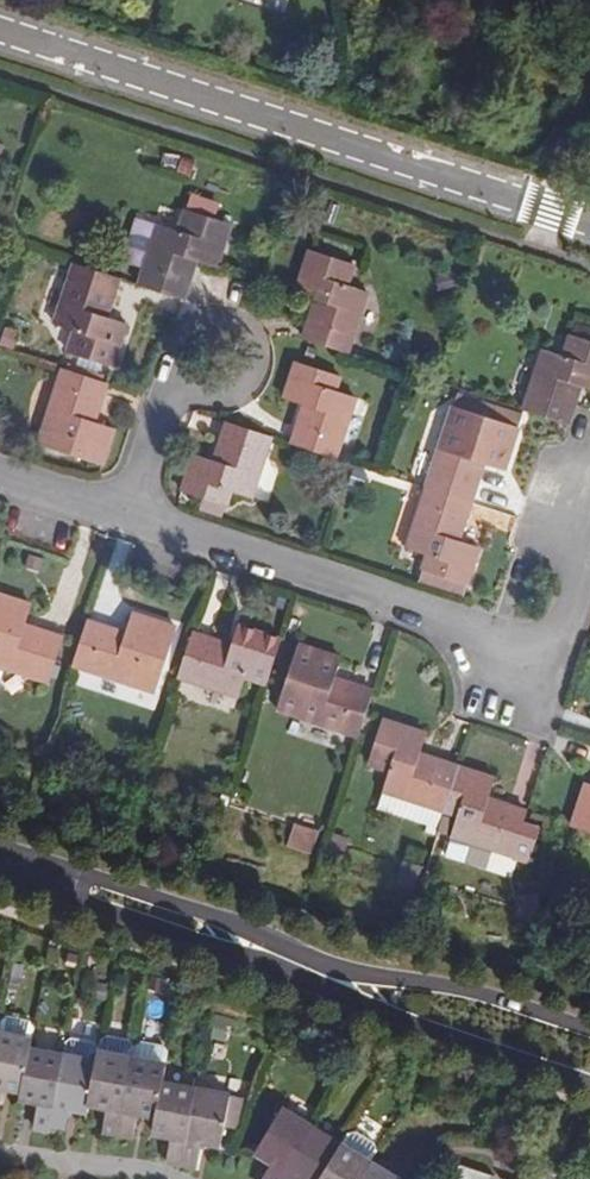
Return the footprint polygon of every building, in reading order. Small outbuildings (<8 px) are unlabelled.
[(194,193),(190,206),(217,215),(222,202),(194,193)] [(218,267),(231,224),(186,210),(179,231),(136,218),(121,262),(144,269),(139,285),(184,299),(196,261),(218,267)] [(354,265),(311,250),(296,292),(316,301),(304,338),(348,353),(366,293),(347,286),(354,265)] [(119,279),(74,265),(55,324),(75,331),(68,352),(79,356),(101,364),(113,367),(127,325),(106,318),(119,279)] [(585,339),(588,328),(574,323),(571,335),(585,339)] [(588,328),(585,339),(571,335),(564,356),(544,350),(524,411),(568,426),(575,407),(581,388),(589,390),(589,329),(588,328)] [(101,364),(79,356),(76,366),(98,373),(101,364)] [(342,377),(296,362),(284,398),(304,406),(290,444),(336,459),(356,397),(337,391),(342,377)] [(59,451),(102,465),(116,429),(95,422),(107,383),(63,369),(44,429),(63,436),(59,451)] [(505,471),(519,428),(474,413),(466,434),(446,427),(427,488),(472,503),(483,464),(505,471)] [(182,490),(226,505),(232,491),(252,497),(270,437),(227,423),(214,461),(194,454),(182,490)] [(418,582),(465,597),(480,549),(459,541),(472,503),(427,488),(407,549),(427,556),(418,582)] [(182,490),(178,501),(223,516),(226,505),(182,490)] [(416,586),(464,601),(465,597),(418,582),(416,586)] [(50,681),(63,638),(24,624),(30,604),(0,594),(0,665),(50,681)] [(80,644),(74,665),(155,692),(177,627),(133,613),(126,633),(89,620),(80,644)] [(246,676),(267,683),(281,639),(238,625),(232,645),(193,632),(180,677),(240,696),(246,676)] [(277,708),(360,736),(367,714),(374,692),(335,678),(342,659),(299,645),(277,708)] [(385,791),(444,811),(459,766),(420,754),(427,734),(383,719),(368,765),(391,772),(385,791)] [(522,824),(527,811),(488,799),(495,779),(459,766),(444,811),(459,817),(452,836),(510,855),(527,860),(537,829),(522,824)] [(587,782),(572,826),(589,832),(589,783),(587,782)] [(312,851),(318,829),(294,824),(289,846),(312,851)] [(505,875),(510,855),(452,836),(446,854),(505,875)] [(30,1049),(31,1042),(0,1035),(0,1101),(3,1086),(22,1090),(30,1049)] [(102,1042),(99,1054),(97,1062),(89,1102),(108,1106),(103,1132),(117,1135),(133,1060),(135,1047),(131,1041),(107,1037),(102,1042)] [(156,1114),(162,1084),(169,1052),(166,1047),(141,1043),(135,1047),(133,1060),(117,1135),(133,1137),(138,1111),(156,1114)] [(50,1123),(64,1055),(30,1049),(22,1090),(20,1098),(38,1102),(33,1128),(49,1131),(50,1123)] [(89,1102),(97,1062),(64,1055),(50,1123),(65,1126),(68,1107),(87,1111),(89,1102)] [(194,1090),(162,1084),(156,1114),(153,1132),(172,1135),(171,1138),(171,1141),(167,1162),(181,1164),(194,1090)] [(242,1098),(194,1090),(181,1164),(197,1167),(201,1142),(221,1145),(224,1128),(237,1130),(242,1098)] [(311,1128),(282,1110),(255,1153),(271,1163),(261,1178),(279,1178),(311,1128)] [(279,1178),(298,1178),(299,1178),(320,1178),(341,1146),(311,1128),(279,1178)] [(320,1178),(360,1178),(369,1164),(341,1146),(320,1178)] [(449,1178),(490,1178),(492,1175),(455,1163),(449,1178)] [(360,1178),(393,1178),(369,1164),(360,1178)] [(560,1175),(529,1165),(524,1178),(558,1178),(560,1175)]
